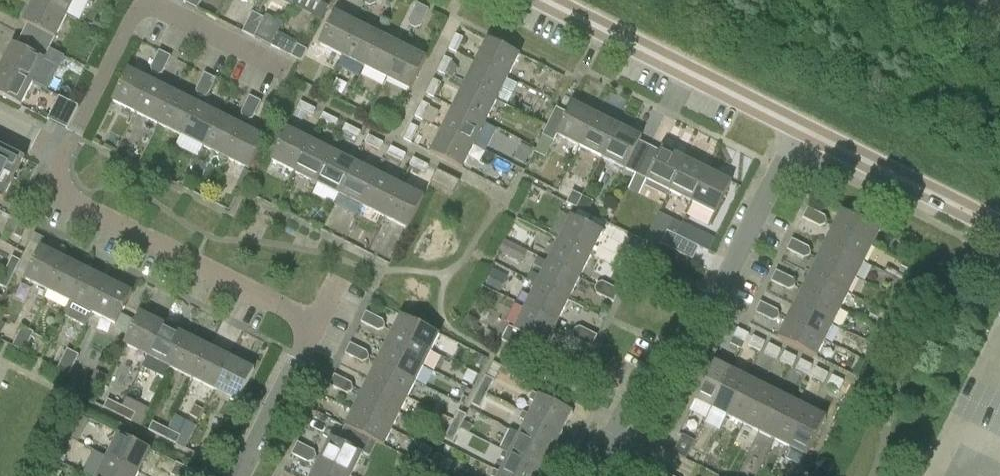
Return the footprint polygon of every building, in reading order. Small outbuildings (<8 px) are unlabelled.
[(36,0),(33,0),(22,22),(27,24),(21,35),(50,49),(66,15),(36,0)] [(66,15),(74,0),(36,0),(66,15)] [(201,0),(186,0),(185,2),(197,8),(201,0)] [(412,13),(423,19),(429,9),(417,3),(412,13)] [(335,11),(319,44),(342,55),(358,23),(335,11)] [(259,27),(264,17),(252,12),(247,22),(259,28),(260,27),(259,27)] [(423,19),(412,13),(408,20),(410,25),(415,27),(420,26),(423,19)] [(243,31),(254,37),(255,37),(259,28),(247,22),(243,31)] [(358,23),(342,55),(365,67),(381,34),(358,23)] [(271,45),(297,58),(302,61),(307,50),(297,44),(298,42),(278,32),(271,45)] [(387,78),(404,45),(381,34),(365,67),(387,78)] [(449,48),(456,51),(463,37),(456,34),(449,48)] [(0,66),(33,83),(44,59),(51,62),(56,52),(50,49),(21,35),(16,44),(12,42),(0,66)] [(519,54),(487,38),(475,62),(507,78),(519,54)] [(411,90),(427,57),(404,45),(387,78),(411,90)] [(154,61),(166,67),(171,57),(160,51),(154,61)] [(445,74),(452,60),(445,56),(437,70),(445,74)] [(163,74),(166,67),(154,61),(151,68),(153,74),(157,76),(163,74)] [(464,84),(465,85),(496,100),(507,78),(475,62),(464,84)] [(0,66),(0,67),(0,95),(21,105),(33,83),(0,66)] [(128,68),(112,100),(136,112),(152,81),(152,80),(128,68)] [(205,73),(199,84),(211,90),(217,80),(205,73)] [(426,93),(434,96),(441,82),(434,78),(426,93)] [(152,80),(152,81),(136,112),(159,123),(174,92),(175,91),(152,80)] [(211,90),(199,84),(196,91),(198,96),(203,99),(208,97),(211,90)] [(453,107),(485,123),(496,100),(465,85),(464,84),(453,107)] [(175,91),(174,92),(159,123),(181,135),(198,102),(175,91)] [(78,105),(69,101),(59,95),(47,118),(67,128),(78,105)] [(262,102),(250,96),(245,107),(256,113),(262,102)] [(301,101),(297,109),(312,116),(316,108),(301,101)] [(415,115),(422,119),(430,104),(422,101),(415,115)] [(204,146),(220,114),(198,102),(181,135),(204,146)] [(567,112),(556,107),(545,129),(542,135),(553,140),(556,134),(580,146),(596,114),(572,102),(567,112)] [(256,113),(245,107),(241,113),(243,119),(248,121),(253,120),(256,113)] [(441,129),(474,145),(485,123),(453,107),(441,129)] [(320,120),(334,127),(338,119),(324,112),(320,120)] [(220,114),(204,146),(226,157),(243,125),(220,114)] [(602,157),(618,125),(596,114),(580,146),(602,157)] [(342,131),(356,139),(360,131),(346,123),(342,131)] [(411,142),(419,127),(411,123),(404,138),(411,142)] [(249,168),(265,136),(243,125),(226,157),(249,168)] [(641,137),(618,125),(602,157),(636,174),(650,146),(639,141),(641,137)] [(287,127),(271,159),(295,171),(311,139),(287,127)] [(430,152),(462,168),(474,145),(441,129),(430,152)] [(364,143),(379,150),(383,142),(369,135),(364,143)] [(317,183),(333,151),(334,151),(311,139),(295,171),(317,183)] [(533,148),(522,143),(520,147),(531,153),(533,148)] [(4,200),(25,158),(0,145),(0,198),(4,200)] [(402,162),(406,154),(391,146),(387,154),(402,162)] [(650,146),(636,174),(628,189),(639,194),(646,180),(670,191),(686,159),(662,147),(660,151),(650,146)] [(340,194),(356,162),(334,151),(333,151),(317,183),(340,194)] [(410,166),(424,173),(428,165),(414,158),(410,166)] [(199,175),(205,162),(198,159),(192,171),(199,175)] [(686,159),(670,191),(692,203),(709,170),(686,159)] [(362,205),(378,174),(379,173),(356,162),(340,194),(362,205)] [(430,182),(453,193),(459,180),(437,169),(430,182)] [(715,214),(731,182),(709,170),(692,203),(715,214)] [(379,173),(378,174),(362,205),(385,217),(401,184),(379,173)] [(408,228),(424,196),(401,184),(385,217),(408,228)] [(572,190),(567,202),(577,207),(583,196),(572,190)] [(604,231),(582,220),(586,212),(578,208),(575,216),(572,215),(560,239),(592,255),(604,231)] [(813,222),(818,212),(809,208),(804,218),(813,222)] [(880,230),(841,210),(833,227),(834,227),(872,246),(880,230)] [(818,212),(813,222),(821,227),(826,225),(828,221),(826,216),(818,212)] [(672,221),(659,214),(647,236),(670,248),(676,235),(682,224),(673,220),(672,221)] [(29,224),(13,216),(6,230),(22,239),(29,224)] [(872,246),(834,227),(833,227),(825,242),(864,262),(872,246)] [(633,235),(628,245),(640,251),(645,241),(633,235)] [(693,259),(699,246),(676,235),(670,248),(693,259)] [(528,250),(505,239),(499,251),(522,263),(528,250)] [(592,255),(560,239),(548,262),(580,278),(592,255)] [(797,254),(802,244),(793,239),(788,249),(797,254)] [(864,262),(825,242),(817,258),(818,259),(856,278),(864,262)] [(802,244),(797,254),(805,258),(810,256),(812,253),(810,248),(802,244)] [(40,246),(24,278),(48,290),(64,258),(40,246)] [(21,261),(13,257),(6,271),(14,275),(21,261)] [(64,258),(48,290),(71,301),(87,269),(64,258)] [(856,278),(818,259),(817,258),(809,274),(848,293),(856,278)] [(580,278),(548,262),(537,284),(569,300),(580,278)] [(87,269),(71,301),(93,312),(109,280),(87,269)] [(487,284),(500,291),(508,276),(494,269),(487,284)] [(8,290),(14,275),(6,271),(0,283),(0,286),(8,290)] [(781,285),(786,275),(777,271),(772,281),(781,285)] [(848,293),(809,274),(801,290),(802,290),(840,309),(848,293)] [(786,275),(781,285),(789,289),(794,288),(796,284),(794,279),(786,275)] [(116,324),(121,314),(132,291),(109,280),(93,312),(116,324)] [(605,296),(611,284),(603,281),(598,282),(595,287),(597,292),(605,296)] [(569,300),(537,284),(525,307),(557,323),(569,300)] [(611,284),(605,296),(614,301),(620,289),(611,284)] [(840,309),(802,290),(801,290),(793,305),(832,325),(840,309)] [(765,317),(771,307),(761,302),(756,312),(765,317)] [(785,321),(786,321),(824,341),(832,325),(793,305),(785,321)] [(557,323),(525,307),(515,327),(509,325),(502,339),(526,351),(533,338),(546,345),(557,323)] [(771,307),(765,317),(773,321),(778,319),(780,316),(778,310),(771,307)] [(124,342),(124,343),(125,343),(147,355),(163,323),(140,311),(135,321),(128,335),(124,342)] [(371,326),(376,316),(366,311),(360,321),(371,326)] [(114,328),(120,331),(117,338),(124,342),(128,335),(135,321),(121,314),(116,324),(114,328)] [(439,334),(400,314),(392,331),(393,331),(431,351),(439,334)] [(378,330),(383,328),(384,325),(383,320),(376,316),(371,326),(378,330)] [(481,322),(469,316),(464,327),(475,333),(481,322)] [(777,337),(816,357),(824,341),(786,321),(785,321),(777,337)] [(163,323),(147,355),(170,366),(186,334),(163,323)] [(582,341),(588,330),(580,326),(575,327),(573,332),(574,337),(582,341)] [(34,332),(22,327),(17,336),(29,342),(34,332)] [(749,333),(738,328),(730,343),(741,349),(744,343),(749,333)] [(588,330),(582,341),(592,346),(598,334),(588,330)] [(431,351),(393,331),(392,331),(384,347),(423,366),(431,351)] [(186,334),(170,366),(192,377),(208,345),(186,334)] [(748,345),(760,351),(764,341),(753,335),(748,345)] [(13,346),(25,351),(29,342),(17,336),(13,346)] [(355,358),(360,348),(350,342),(345,353),(355,358)] [(769,343),(764,353),(775,358),(780,349),(769,343)] [(215,388),(231,356),(208,345),(192,377),(215,388)] [(423,366),(384,347),(376,363),(377,363),(415,382),(423,366)] [(362,361),(367,360),(369,356),(367,351),(360,348),(355,358),(362,361)] [(79,355),(67,349),(62,359),(74,365),(79,355)] [(785,351),(780,361),(791,367),(796,357),(785,351)] [(238,400),(254,368),(231,356),(215,388),(238,400)] [(486,360),(480,356),(476,364),(482,368),(486,360)] [(57,368),(69,374),(74,365),(62,359),(57,368)] [(801,359),(796,369),(807,374),(812,365),(801,359)] [(502,365),(493,360),(478,389),(487,393),(502,365)] [(714,361),(695,400),(711,408),(731,369),(714,361)] [(415,382),(377,363),(376,363),(368,378),(407,398),(415,382)] [(812,377),(823,382),(828,373),(817,367),(812,377)] [(731,369),(711,408),(727,416),(746,377),(731,369)] [(96,371),(90,383),(102,389),(108,377),(96,371)] [(334,374),(329,384),(339,389),(345,379),(334,374)] [(827,385),(839,390),(843,381),(832,375),(827,385)] [(743,424),(762,385),(746,377),(727,416),(743,424)] [(407,398),(368,378),(360,394),(399,414),(407,398)] [(353,388),(351,382),(345,379),(339,389),(346,393),(351,391),(353,388)] [(758,432),(778,393),(762,385),(743,424),(758,432)] [(471,404),(480,408),(487,393),(478,389),(471,404)] [(122,407),(125,399),(111,392),(106,401),(107,402),(104,407),(117,414),(121,406),(122,407)] [(535,402),(529,414),(529,415),(561,431),(572,410),(539,394),(539,395),(532,392),(529,399),(535,402)] [(774,440),(794,401),(778,393),(758,432),(774,440)] [(352,410),(392,429),(399,414),(360,394),(352,410)] [(790,448),(809,409),(794,401),(774,440),(790,448)] [(117,414),(132,421),(136,414),(122,407),(121,406),(117,414)] [(203,411),(195,406),(190,416),(198,421),(203,411)] [(826,417),(809,409),(790,448),(784,458),(801,467),(806,456),(826,417)] [(344,426),(383,446),(392,429),(352,410),(344,426)] [(159,411),(149,430),(162,436),(166,428),(165,428),(171,416),(159,411)] [(466,415),(458,411),(451,425),(459,429),(466,415)] [(525,421),(519,433),(519,434),(551,450),(561,431),(529,415),(529,414),(522,411),(519,418),(525,421)] [(197,425),(175,414),(168,429),(166,428),(162,436),(186,448),(197,425)] [(470,433),(473,427),(465,423),(462,429),(470,433)] [(451,425),(444,438),(453,443),(459,429),(451,425)] [(509,438),(503,450),(509,453),(542,470),(551,450),(519,434),(513,431),(509,438)] [(151,449),(118,433),(106,456),(139,473),(151,449)] [(680,438),(672,453),(684,458),(686,455),(687,455),(693,441),(684,436),(682,439),(680,438)] [(331,437),(319,460),(350,475),(351,475),(363,453),(331,437)] [(297,442),(291,453),(302,459),(308,447),(297,442)] [(427,460),(432,449),(422,444),(416,454),(427,460)] [(63,461),(69,450),(59,445),(54,457),(63,461)] [(199,455),(213,461),(217,454),(203,447),(199,455)] [(309,462),(314,460),(316,455),(315,450),(308,447),(302,459),(309,462)] [(499,472),(506,475),(538,475),(542,470),(509,453),(503,450),(499,457),(506,460),(499,472)] [(445,458),(436,454),(430,467),(438,471),(445,458)] [(139,473),(106,456),(96,475),(137,475),(139,473)] [(319,460),(311,475),(350,475),(319,460)] [(176,462),(170,474),(175,475),(194,475),(196,472),(176,462)]
